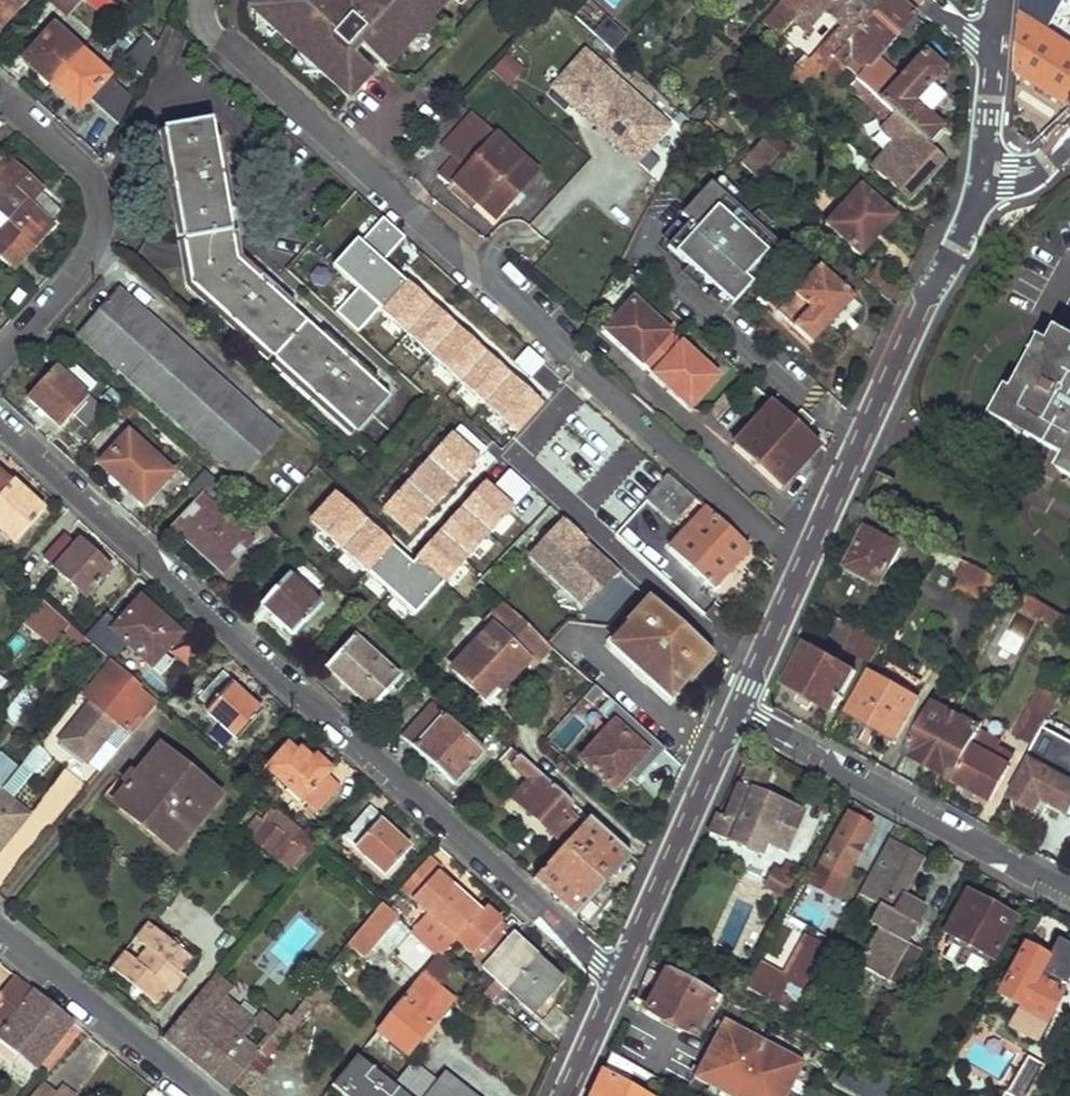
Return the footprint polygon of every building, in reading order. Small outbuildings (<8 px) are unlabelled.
[(22,1),(21,0),(0,0),(0,25),(22,1)] [(67,9),(74,0),(56,0),(67,9)] [(106,21),(118,7),(111,0),(82,0),(106,21)] [(248,11),(251,13),(273,34),(345,99),(368,74),(349,56),(356,47),(376,65),(381,70),(405,44),(425,22),(445,0),(346,0),(258,0),(248,11)] [(727,8),(735,0),(719,0),(727,8)] [(840,25),(808,60),(821,71),(832,58),(885,0),(811,0),(797,16),(790,23),(802,33),(823,10),(840,25)] [(792,11),(797,16),(811,0),(802,0),(792,11)] [(875,57),(915,13),(901,0),(885,0),(832,58),(844,69),(853,78),(873,95),(882,85),(853,58),(863,46),(875,57)] [(1069,106),(1069,45),(1050,32),(1065,0),(1025,0),(1018,73),(1069,106)] [(770,25),(780,34),(790,23),(797,16),(792,11),(787,7),(770,25)] [(273,34),(251,13),(251,32),(259,32),(268,40),(273,34)] [(607,14),(592,30),(613,50),(628,34),(607,14)] [(425,22),(405,44),(424,44),(423,36),(431,28),(425,22)] [(22,60),(50,84),(79,51),(52,27),(22,60)] [(125,55),(142,71),(156,41),(146,32),(125,55)] [(549,86),(635,165),(673,125),(586,45),(549,86)] [(376,65),(356,47),(349,56),(368,74),(376,65)] [(50,84),(79,109),(87,98),(97,107),(116,85),(79,51),(50,84)] [(509,86),(524,66),(505,52),(490,71),(509,86)] [(880,101),(926,143),(939,127),(926,116),(942,99),(928,85),(941,70),(924,52),(880,101)] [(821,71),(833,81),(844,69),(832,58),(821,71)] [(873,95),(853,78),(846,88),(865,104),(873,95)] [(870,167),(906,201),(944,160),(926,143),(880,101),(873,95),(865,104),(888,128),(897,136),(883,152),(870,167)] [(452,181),(491,218),(534,172),(471,113),(440,146),(451,156),(434,173),(447,186),(452,181)] [(163,130),(183,241),(230,232),(222,189),(228,188),(223,161),(219,163),(212,120),(163,130)] [(699,129),(732,159),(741,151),(707,120),(699,129)] [(874,145),(883,152),(897,136),(888,128),(874,145)] [(761,138),(739,163),(756,179),(778,154),(761,138)] [(836,154),(853,169),(861,160),(844,145),(836,154)] [(10,222),(0,234),(0,260),(11,270),(50,226),(49,225),(27,205),(39,191),(40,190),(12,164),(0,177),(0,213),(10,222)] [(737,296),(790,239),(716,172),(687,205),(695,213),(673,237),(737,296)] [(823,223),(859,256),(895,217),(858,184),(823,223)] [(61,211),(39,191),(27,205),(49,225),(61,211)] [(401,307),(436,267),(411,244),(398,259),(377,241),(391,225),(368,204),(333,245),(339,251),(328,263),(348,281),(361,293),(382,312),(394,300),(401,307)] [(187,269),(234,260),(230,232),(183,241),(187,269)] [(866,286),(829,252),(817,266),(853,300),(866,286)] [(189,284),(356,436),(388,401),(356,371),(360,367),(339,348),(336,352),(272,294),(275,290),(255,273),(252,277),(234,260),(187,269),(189,284)] [(774,313),(810,347),(853,300),(817,266),(792,293),(779,281),(763,299),(775,310),(774,313)] [(865,279),(891,305),(899,287),(877,266),(865,279)] [(348,281),(344,286),(357,298),(361,293),(348,281)] [(77,337),(237,482),(279,436),(120,289),(77,337)] [(441,321),(450,330),(470,309),(478,317),(484,310),(471,299),(461,310),(456,305),(441,321)] [(603,329),(689,406),(716,378),(630,299),(603,329)] [(441,358),(477,391),(506,360),(516,349),(478,317),(441,358)] [(1064,335),(1056,348),(1049,345),(1020,396),(1014,394),(999,423),(1069,462),(1069,339),(1064,335)] [(506,360),(516,369),(527,357),(531,360),(534,356),(521,343),(516,349),(506,360)] [(524,377),(535,387),(548,374),(551,370),(548,368),(534,356),(531,360),(536,365),(524,377)] [(62,358),(54,367),(87,397),(95,388),(62,358)] [(25,399),(59,429),(87,397),(54,367),(25,399)] [(507,418),(542,450),(575,413),(582,406),(548,374),(535,387),(507,418)] [(772,403),(810,437),(830,415),(793,381),(772,403)] [(810,437),(772,403),(768,399),(729,443),(777,488),(817,443),(810,437)] [(136,410),(127,402),(118,412),(127,421),(136,410)] [(575,413),(605,440),(612,432),(615,429),(585,402),(582,406),(575,413)] [(99,464),(142,505),(172,472),(127,432),(99,464)] [(649,465),(612,432),(605,440),(572,478),(608,511),(642,473),(647,478),(637,490),(648,499),(668,477),(662,471),(652,462),(649,465)] [(705,509),(749,550),(767,530),(726,493),(724,495),(718,502),(673,461),(662,471),(668,477),(691,497),(705,509)] [(174,528),(223,572),(251,542),(210,505),(224,490),(203,471),(185,492),(197,503),(174,528)] [(16,546),(46,511),(0,472),(0,531),(16,546)] [(691,497),(668,477),(648,499),(672,520),(691,497)] [(495,500),(528,528),(546,505),(524,485),(517,492),(508,485),(495,500)] [(853,571),(885,588),(903,552),(875,535),(884,519),(864,508),(860,505),(853,522),(872,534),(853,571)] [(666,549),(711,589),(749,550),(705,509),(666,549)] [(529,558),(583,607),(612,574),(579,544),(584,539),(564,520),(529,558)] [(45,561),(87,596),(112,569),(80,544),(77,546),(66,538),(45,561)] [(988,606),(1000,582),(970,566),(958,589),(988,606)] [(260,605),(292,636),(321,604),(288,574),(260,605)] [(55,645),(70,618),(35,598),(20,625),(55,645)] [(114,631),(156,668),(183,635),(143,599),(114,631)] [(609,646),(668,700),(709,653),(651,600),(609,646)] [(1045,619),(1050,610),(1032,600),(1026,609),(1045,619)] [(544,641),(520,619),(501,602),(484,621),(489,626),(450,668),(482,699),(493,686),(499,691),(525,663),(529,667),(549,646),(544,641)] [(1068,619),(1050,610),(1045,619),(1044,620),(1061,630),(1068,619)] [(835,614),(829,627),(852,638),(847,647),(873,660),(884,638),(835,614)] [(402,678),(353,634),(324,667),(373,711),(402,678)] [(789,689),(836,713),(857,672),(811,649),(789,689)] [(119,724),(133,735),(157,706),(136,689),(138,686),(112,664),(86,697),(93,703),(86,711),(90,714),(85,721),(77,721),(67,735),(69,748),(80,757),(94,756),(119,724)] [(850,713),(899,742),(921,699),(874,672),(850,713)] [(205,711),(236,739),(261,711),(243,695),(246,692),(224,674),(202,699),(210,706),(205,711)] [(1048,724),(1061,700),(1041,689),(1017,734),(1037,745),(1039,740),(1048,724)] [(389,725),(401,736),(431,703),(419,692),(389,725)] [(401,736),(453,783),(483,751),(431,703),(401,736)] [(907,754),(957,780),(985,730),(934,704),(907,754)] [(86,711),(77,721),(85,721),(90,714),(86,711)] [(581,760),(615,792),(630,776),(627,772),(644,753),(639,748),(649,736),(623,712),(581,760)] [(957,780),(993,801),(1018,756),(1003,748),(1006,742),(985,730),(957,780)] [(1069,814),(1069,782),(1063,777),(1069,761),(1069,757),(1039,740),(1037,745),(1029,760),(1033,763),(1014,797),(1040,812),(1046,801),(1069,814)] [(267,771),(318,814),(341,788),(328,776),(332,771),(304,748),(297,754),(288,747),(267,771)] [(158,748),(112,803),(156,838),(169,822),(183,833),(214,793),(158,748)] [(528,779),(510,798),(564,847),(533,881),(574,918),(630,856),(588,819),(582,826),(565,811),(571,803),(512,750),(504,758),(528,779)] [(749,763),(725,817),(718,813),(709,833),(758,854),(764,844),(783,852),(801,811),(761,794),(770,772),(749,763)] [(28,814),(0,792),(0,848),(28,814)] [(251,794),(237,812),(260,830),(252,841),(288,869),(304,851),(311,856),(318,846),(251,794)] [(344,838),(388,877),(411,850),(383,825),(385,821),(370,808),(344,838)] [(846,814),(820,861),(844,875),(870,827),(846,814)] [(169,822),(156,838),(175,853),(189,837),(183,833),(169,822)] [(887,839),(857,896),(876,907),(868,925),(877,929),(858,966),(901,990),(922,951),(909,943),(927,909),(901,896),(922,857),(887,839)] [(428,857),(402,888),(458,941),(484,915),(437,872),(441,869),(428,857)] [(844,875),(820,861),(807,885),(832,899),(844,875)] [(779,873),(774,871),(766,889),(784,900),(798,872),(782,865),(779,873)] [(968,893),(945,935),(991,959),(1013,919),(968,893)] [(384,904),(362,930),(420,978),(440,953),(384,904)] [(109,972),(154,1009),(166,995),(170,998),(182,981),(178,976),(187,963),(145,927),(132,944),(141,952),(131,965),(122,957),(109,972)] [(498,928),(476,952),(487,963),(482,969),(508,989),(538,957),(514,935),(510,938),(498,928)] [(1037,1042),(1064,993),(1060,991),(1063,983),(1068,985),(1069,981),(1069,946),(1058,940),(1048,957),(1025,945),(999,996),(1018,1006),(1007,1027),(1037,1042)] [(782,979),(757,965),(743,990),(791,1016),(822,957),(801,946),(782,979)] [(379,1030),(409,1055),(453,999),(441,988),(458,966),(441,951),(440,953),(420,978),(379,1030)] [(538,957),(508,989),(542,1022),(554,1009),(548,1002),(564,981),(538,957)] [(672,972),(693,983),(697,974),(677,963),(672,972)] [(672,972),(668,970),(646,1012),(693,1036),(710,1006),(716,1008),(722,997),(693,983),(672,972)] [(35,1070),(74,1024),(12,975),(0,991),(0,1031),(6,1036),(0,1043),(0,1045),(35,1070)] [(163,1039),(227,1090),(259,1051),(261,1049),(242,1035),(255,1018),(227,996),(233,987),(217,975),(163,1039)] [(97,986),(102,990),(110,980),(106,976),(97,986)] [(261,1049),(259,1051),(268,1058),(326,990),(316,984),(281,1025),(274,1034),(261,1049)] [(281,1025),(261,1009),(255,1018),(274,1034),(281,1025)] [(242,1035),(261,1049),(274,1034),(255,1018),(242,1035)] [(739,1024),(728,1018),(695,1078),(707,1085),(739,1024)] [(739,1024),(707,1085),(728,1095),(791,1095),(810,1060),(739,1024)] [(833,1054),(822,1049),(814,1062),(825,1068),(833,1054)] [(628,1088),(634,1077),(650,1084),(654,1078),(610,1054),(592,1095),(643,1095),(628,1088)] [(334,1086),(346,1095),(408,1095),(398,1087),(358,1056),(334,1086)] [(408,1095),(429,1095),(438,1084),(416,1066),(398,1087),(408,1095)] [(445,1075),(438,1084),(429,1095),(472,1095),(445,1075)] [(42,1086),(35,1095),(55,1095),(42,1086)] [(63,1088),(58,1095),(75,1095),(63,1088)]
